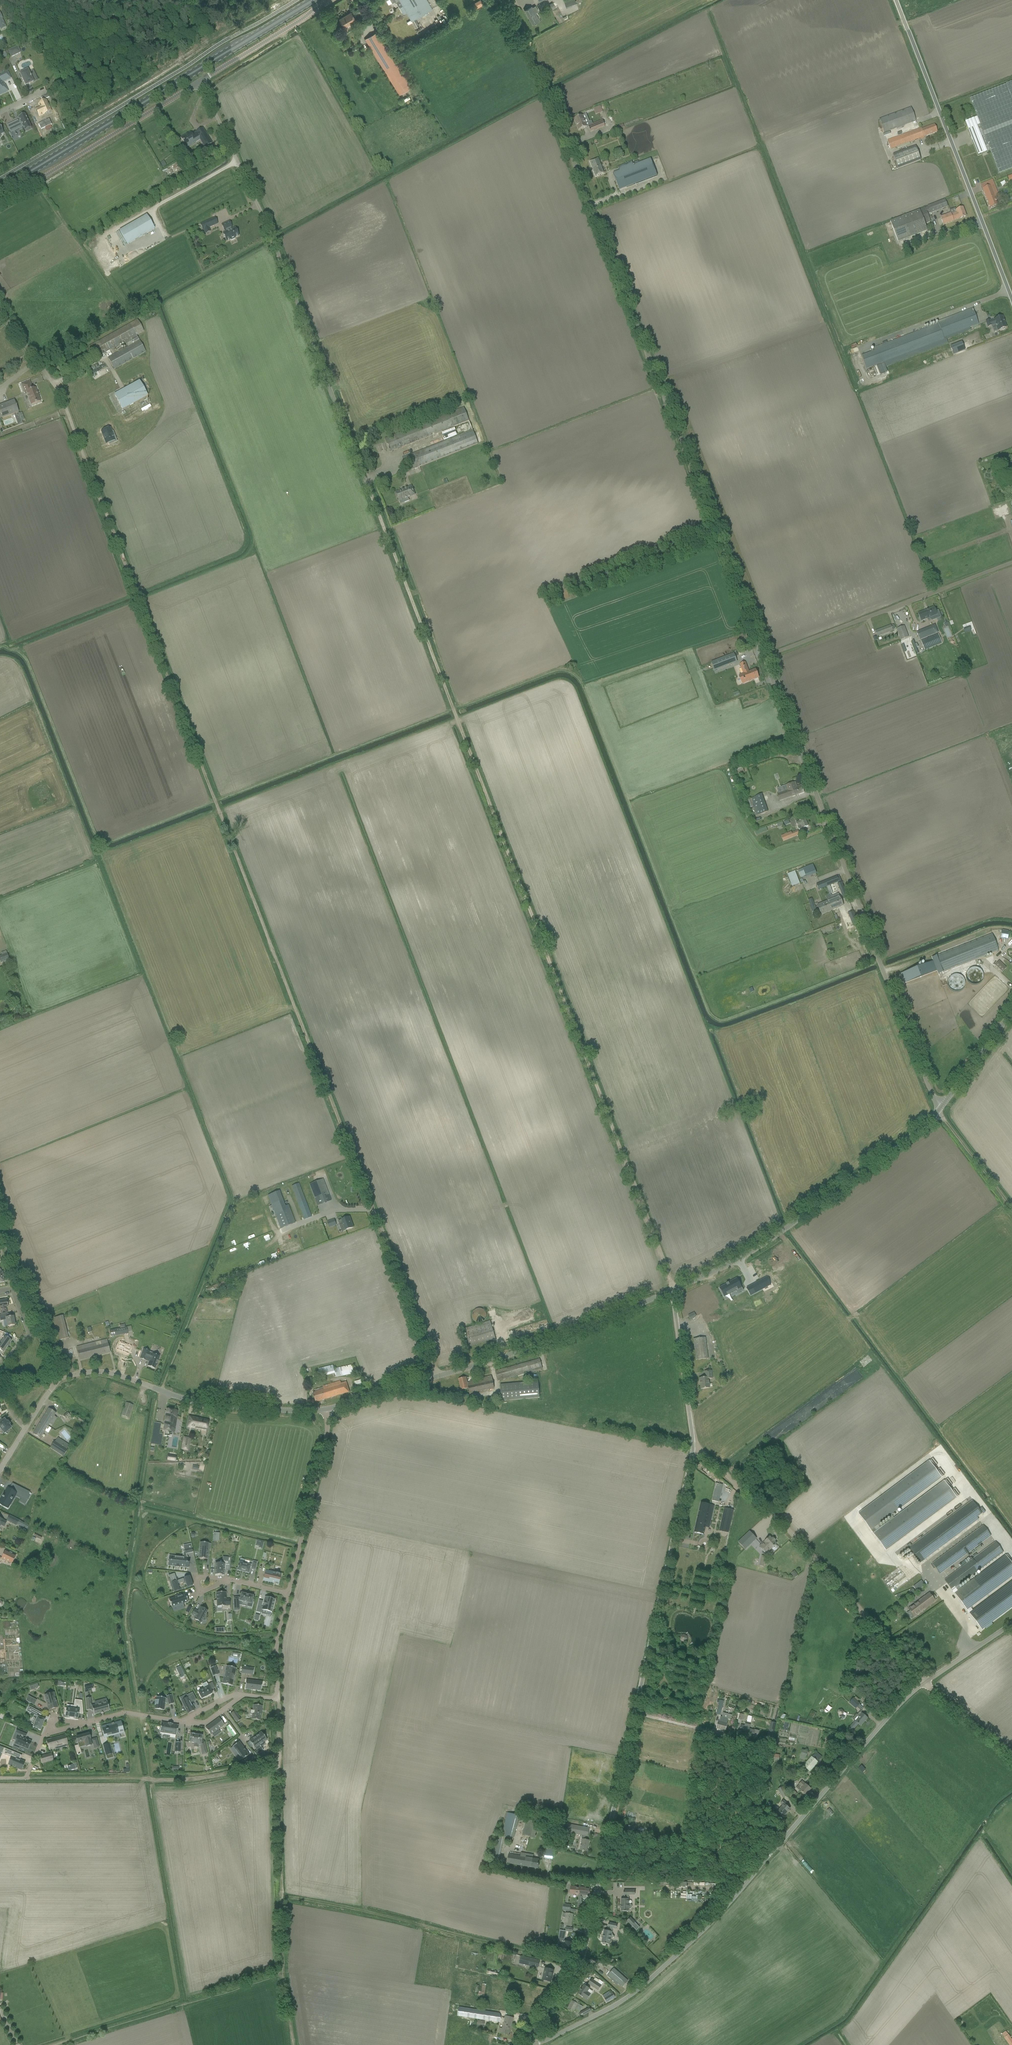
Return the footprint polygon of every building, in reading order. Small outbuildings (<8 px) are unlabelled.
[(393,2),(396,0),(400,7),(403,5),(407,12),(412,20),(413,19),(432,8),(428,0),(392,0),(393,2)] [(525,10),(533,24),(540,20),(532,6),(525,10)] [(344,30),(346,31),(348,29),(348,27),(346,26),(357,19),(352,12),(340,19),(345,26),(343,27),(344,30)] [(366,38),(399,94),(411,87),(377,31),(366,38)] [(17,47),(8,51),(11,57),(20,53),(17,47)] [(33,83),(28,70),(20,74),(26,86),(33,83)] [(0,76),(0,95),(7,91),(6,89),(7,89),(5,85),(3,86),(1,82),(9,79),(8,77),(10,76),(8,72),(0,76)] [(999,174),(1011,168),(1011,82),(970,99),(977,117),(965,122),(978,156),(990,151),(999,174)] [(40,108),(36,110),(38,114),(42,112),(43,115),(51,112),(46,102),(39,106),(40,108)] [(601,106),(593,109),(596,115),(603,112),(601,106)] [(879,120),(884,133),(916,121),(911,108),(879,120)] [(18,121),(7,126),(11,133),(23,127),(25,132),(32,129),(25,115),(18,118),(19,121),(18,121)] [(575,119),(574,120),(579,131),(587,127),(582,116),(578,118),(578,117),(576,118),(575,119)] [(50,118),(39,123),(41,129),(52,124),(50,118)] [(603,121),(589,127),(591,132),(605,126),(603,121)] [(887,141),(890,149),(922,138),(937,132),(934,125),(923,130),(922,128),(887,141)] [(186,136),(181,139),(184,143),(185,145),(186,145),(185,144),(191,141),(191,142),(194,140),(194,139),(198,137),(205,148),(212,144),(211,143),(202,129),(196,133),(192,135),(190,133),(190,134),(186,136)] [(9,156),(16,153),(9,135),(2,138),(3,141),(0,142),(4,152),(8,150),(9,152),(7,153),(9,156)] [(893,155),(898,169),(920,161),(915,147),(893,155)] [(590,162),(595,177),(604,173),(598,158),(590,162)] [(616,181),(619,191),(657,176),(651,160),(634,166),(634,165),(633,166),(632,162),(623,165),(625,169),(620,171),(622,178),(616,181)] [(981,185),(990,209),(995,207),(998,205),(996,200),(999,198),(992,180),(985,183),(981,185)] [(908,215),(891,221),(898,242),(923,233),(927,231),(925,224),(930,222),(928,215),(930,214),(947,207),(945,200),(943,201),(928,207),(928,208),(925,209),(921,210),(908,215)] [(940,218),(943,225),(966,217),(963,208),(956,210),(957,212),(951,214),(940,218)] [(119,231),(127,245),(155,230),(146,215),(119,231)] [(203,231),(212,226),(210,220),(200,225),(203,231)] [(226,233),(223,234),(226,242),(230,240),(231,241),(235,239),(235,238),(239,236),(235,229),(232,230),(231,227),(232,227),(229,222),(222,225),(224,230),(225,230),(226,233)] [(875,352),(862,357),(866,369),(874,367),(877,375),(878,375),(887,372),(886,367),(884,363),(945,340),(944,338),(960,332),(971,328),(979,325),(973,309),(968,311),(938,322),(938,324),(873,349),(875,352)] [(990,320),(986,322),(988,328),(992,326),(995,324),(998,331),(1002,330),(1003,330),(1005,329),(1006,328),(1003,321),(1004,321),(1002,317),(994,320),(994,321),(990,322),(990,320)] [(138,321),(89,349),(93,357),(104,351),(105,353),(109,350),(116,347),(119,352),(108,358),(114,369),(146,352),(137,335),(144,331),(138,321)] [(962,342),(951,347),(954,355),(965,351),(962,342)] [(94,381),(108,373),(105,367),(91,375),(94,381)] [(139,381),(114,395),(123,410),(148,396),(139,381)] [(26,392),(31,405),(40,402),(35,388),(32,390),(29,382),(21,385),(24,393),(26,392)] [(14,414),(18,426),(23,424),(14,401),(0,406),(0,420),(14,414)] [(390,437),(385,439),(390,452),(395,450),(443,431),(469,421),(464,407),(448,414),(390,437)] [(111,432),(110,428),(101,432),(106,445),(109,444),(109,445),(113,444),(112,440),(116,439),(113,431),(111,432)] [(413,454),(407,456),(407,457),(410,463),(412,470),(418,468),(422,466),(478,444),(473,430),(450,439),(447,441),(417,452),(413,454)] [(1001,470),(1005,480),(1011,477),(1011,465),(1011,466),(1009,463),(1005,464),(1007,468),(1001,470)] [(401,491),(396,493),(399,501),(404,499),(405,503),(409,501),(408,498),(415,495),(412,487),(401,491)] [(918,614),(921,622),(937,615),(934,607),(918,614)] [(875,632),(877,636),(893,631),(891,626),(875,632)] [(918,633),(920,639),(938,632),(936,626),(918,633)] [(897,629),(901,640),(908,637),(904,627),(897,629)] [(938,634),(921,641),(925,651),(942,643),(938,634)] [(731,655),(714,661),(718,670),(734,663),(731,655)] [(755,670),(749,672),(745,662),(740,665),(744,674),(737,677),(740,685),(759,678),(755,670)] [(736,773),(737,776),(745,773),(741,763),(734,766),(735,768),(737,773),(736,773)] [(777,794),(779,801),(804,793),(801,786),(797,787),(795,783),(786,786),(787,791),(782,793),(777,794)] [(753,807),(756,816),(768,812),(762,794),(751,799),(746,801),(749,808),(753,807)] [(796,823),(799,830),(808,826),(805,819),(799,821),(800,822),(796,823)] [(755,831),(757,835),(768,831),(766,827),(755,831)] [(781,836),(783,841),(789,839),(800,834),(798,831),(792,833),(792,832),(787,834),(781,836)] [(798,870),(801,877),(816,871),(813,864),(798,870)] [(788,874),(792,886),(800,883),(795,871),(788,874)] [(817,884),(819,890),(839,882),(837,876),(817,884)] [(818,906),(821,914),(843,905),(840,897),(818,906)] [(853,927),(857,925),(854,912),(849,913),(853,927)] [(1000,938),(1008,939),(1009,932),(1001,931),(1000,938)] [(999,951),(992,934),(936,956),(943,972),(999,951)] [(0,964),(9,960),(6,951),(1,953),(2,955),(0,956),(0,963),(0,964)] [(933,961),(900,974),(904,984),(937,971),(933,961)] [(995,965),(1002,971),(1004,969),(998,963),(995,965)] [(965,979),(978,985),(984,972),(971,966),(965,979)] [(954,990),(963,990),(962,975),(950,976),(950,985),(954,985),(954,990)] [(323,1179),(309,1184),(316,1201),(329,1196),(323,1179)] [(291,1186),(304,1219),(311,1217),(299,1183),(291,1186)] [(279,1191),(268,1196),(276,1218),(278,1222),(280,1227),(280,1229),(296,1223),(289,1205),(285,1206),(279,1191)] [(339,1221),(343,1231),(353,1227),(349,1217),(339,1221)] [(766,1277),(746,1288),(750,1295),(770,1285),(766,1277)] [(737,1279),(719,1288),(724,1297),(735,1291),(737,1294),(743,1291),(737,1279)] [(1,1314),(7,1313),(6,1307),(8,1307),(7,1300),(2,1301),(2,1300),(0,1301),(0,1308),(1,1314)] [(478,1323),(480,1323),(482,1323),(484,1322),(485,1320),(486,1319),(487,1316),(486,1314),(486,1313),(485,1311),(483,1310),(482,1309),(480,1309),(478,1309),(477,1309),(475,1310),(474,1312),(473,1313),(472,1315),(472,1317),(473,1319),(474,1321),(476,1322),(478,1323)] [(8,1327),(15,1325),(14,1317),(11,1317),(11,1314),(0,1315),(0,1320),(0,1321),(4,1321),(7,1320),(8,1327)] [(54,1318),(60,1340),(68,1338),(63,1316),(54,1318)] [(464,1329),(470,1346),(495,1339),(490,1321),(469,1328),(464,1329)] [(115,1330),(116,1336),(128,1333),(127,1327),(115,1330)] [(3,1352),(8,1346),(10,1344),(9,1344),(11,1341),(8,1339),(11,1335),(11,1336),(12,1335),(5,1333),(4,1334),(2,1333),(0,1336),(2,1337),(4,1338),(0,1344),(0,1350),(3,1352)] [(693,1339),(696,1360),(708,1358),(705,1337),(693,1339)] [(77,1347),(80,1360),(110,1352),(108,1348),(107,1340),(100,1341),(101,1345),(96,1346),(95,1342),(77,1347)] [(121,1341),(118,1349),(130,1353),(133,1345),(121,1341)] [(148,1366),(155,1369),(160,1357),(149,1353),(150,1352),(143,1349),(140,1359),(146,1361),(147,1359),(150,1360),(148,1366)] [(495,1372),(498,1381),(542,1368),(540,1359),(495,1372)] [(335,1373),(336,1377),(354,1373),(353,1371),(357,1370),(356,1366),(352,1367),(352,1365),(334,1369),(333,1365),(322,1368),(322,1370),(319,1370),(320,1377),(335,1373)] [(700,1378),(701,1389),(710,1388),(708,1379),(712,1378),(711,1371),(705,1372),(706,1378),(700,1378)] [(466,1378),(459,1379),(461,1390),(468,1388),(470,1394),(475,1392),(494,1388),(491,1376),(470,1381),(470,1383),(467,1383),(466,1378)] [(313,1393),(316,1402),(349,1392),(346,1382),(341,1384),(341,1381),(323,1386),(323,1387),(315,1390),(316,1392),(313,1393)] [(500,1385),(502,1401),(540,1398),(538,1382),(500,1385)] [(122,1416),(128,1418),(133,1405),(126,1403),(122,1416)] [(48,1409),(33,1434),(40,1438),(56,1413),(48,1409)] [(167,1409),(163,1431),(174,1433),(178,1411),(167,1409)] [(189,1417),(187,1427),(195,1429),(195,1428),(207,1430),(209,1420),(189,1417)] [(7,1434),(10,1430),(9,1430),(11,1428),(9,1425),(10,1424),(8,1422),(7,1422),(4,1419),(3,1421),(1,1418),(0,1418),(0,1428),(4,1434),(5,1433),(7,1434)] [(151,1443),(161,1445),(163,1434),(159,1433),(161,1423),(154,1422),(151,1443)] [(190,1438),(184,1437),(182,1449),(188,1451),(190,1438)] [(55,1441),(50,1448),(63,1456),(68,1450),(68,1449),(67,1449),(60,1444),(62,1440),(58,1438),(56,1441),(55,1441)] [(942,1478),(929,1461),(858,1514),(871,1531),(942,1478)] [(956,1498),(944,1480),(873,1533),(886,1551),(956,1498)] [(0,1501),(0,1504),(8,1508),(10,1504),(9,1503),(11,1499),(11,1500),(12,1498),(15,1493),(26,1499),(29,1495),(30,1492),(15,1485),(12,1491),(9,1489),(8,1488),(3,1496),(2,1497),(3,1497),(0,1501)] [(982,1513),(973,1501),(909,1549),(920,1563),(979,1519),(977,1517),(982,1513)] [(694,1532),(704,1535),(705,1527),(709,1528),(709,1526),(710,1524),(714,1506),(701,1503),(694,1532)] [(720,1531),(728,1533),(733,1510),(725,1508),(720,1531)] [(7,1521),(16,1526),(19,1521),(9,1516),(7,1521)] [(935,1568),(940,1574),(991,1536),(984,1526),(931,1565),(934,1569),(935,1568)] [(749,1532),(739,1542),(745,1549),(756,1539),(749,1532)] [(759,1547),(766,1554),(772,1548),(773,1549),(774,1549),(775,1550),(776,1549),(777,1549),(777,1548),(777,1547),(777,1545),(776,1545),(776,1544),(774,1542),(775,1541),(773,1538),(772,1539),(770,1537),(759,1547)] [(982,1630),(1011,1607),(1011,1581),(972,1610),(971,1608),(1011,1577),(1011,1564),(1005,1555),(958,1590),(956,1588),(1004,1552),(996,1542),(945,1580),(982,1630)] [(211,1544),(200,1543),(199,1558),(207,1559),(208,1550),(210,1550),(211,1544)] [(169,1561),(168,1566),(175,1566),(175,1567),(176,1567),(176,1566),(179,1567),(180,1567),(188,1568),(189,1563),(187,1563),(187,1558),(186,1554),(192,1552),(191,1544),(184,1546),(185,1552),(184,1552),(183,1557),(172,1556),(172,1561),(169,1561)] [(1,1559),(12,1564),(16,1556),(5,1551),(1,1559)] [(36,1557),(39,1563),(44,1560),(41,1554),(36,1557)] [(215,1563),(215,1574),(224,1575),(225,1570),(229,1570),(230,1558),(228,1558),(228,1561),(223,1560),(223,1563),(215,1563)] [(245,1572),(249,1573),(250,1567),(251,1568),(251,1569),(255,1570),(257,1562),(253,1561),(252,1564),(243,1562),(243,1563),(239,1562),(238,1567),(237,1568),(238,1568),(237,1570),(241,1571),(241,1572),(245,1572)] [(266,1570),(263,1581),(274,1583),(274,1582),(279,1583),(278,1585),(281,1573),(281,1574),(273,1572),(266,1570)] [(171,1575),(169,1575),(174,1592),(180,1590),(178,1584),(185,1581),(187,1587),(193,1586),(190,1576),(177,1580),(175,1576),(170,1578),(169,1575),(171,1575)] [(915,1588),(910,1591),(912,1594),(926,1585),(922,1580),(913,1586),(915,1588)] [(226,1592),(216,1593),(217,1601),(214,1601),(214,1605),(217,1605),(217,1607),(222,1606),(222,1610),(230,1609),(230,1606),(230,1600),(226,1600),(226,1592)] [(238,1597),(234,1598),(234,1611),(239,1610),(239,1605),(242,1605),(247,1606),(248,1603),(252,1604),(253,1600),(252,1599),(253,1596),(249,1595),(249,1594),(246,1593),(246,1594),(241,1593),(240,1598),(238,1598),(238,1597)] [(909,1609),(915,1617),(935,1601),(929,1593),(909,1609)] [(175,1597),(169,1599),(172,1607),(188,1602),(185,1594),(179,1596),(179,1594),(175,1596),(175,1597)] [(265,1597),(262,1608),(258,1606),(256,1612),(262,1613),(262,1610),(272,1612),(275,1599),(265,1597)] [(198,1611),(195,1609),(192,1615),(195,1617),(194,1619),(201,1623),(207,1611),(200,1607),(198,1611)] [(213,1676),(219,1674),(218,1674),(216,1666),(210,1668),(211,1668),(213,1676)] [(222,1684),(232,1686),(236,1669),(236,1668),(226,1666),(222,1683),(222,1684)] [(849,1681),(847,1689),(851,1689),(855,1690),(858,1679),(859,1675),(851,1673),(851,1674),(849,1681)] [(246,1680),(245,1689),(261,1691),(262,1682),(246,1680)] [(206,1682),(202,1684),(204,1689),(198,1692),(201,1699),(205,1697),(206,1697),(208,1696),(212,1694),(210,1690),(211,1689),(209,1685),(208,1685),(206,1682)] [(93,1684),(84,1685),(85,1693),(90,1692),(90,1689),(93,1688),(93,1684)] [(182,1701),(181,1702),(184,1707),(186,1710),(188,1714),(195,1710),(190,1701),(195,1698),(196,1700),(195,1700),(196,1700),(192,1692),(187,1695),(188,1697),(186,1698),(186,1699),(182,1701)] [(48,1709),(48,1710),(58,1707),(55,1695),(51,1696),(51,1694),(51,1693),(44,1695),(45,1696),(45,1695),(47,1703),(48,1703),(48,1705),(47,1706),(48,1706),(48,1709)] [(157,1697),(156,1700),(155,1699),(154,1704),(156,1705),(155,1709),(164,1710),(165,1704),(169,1704),(169,1705),(174,1704),(173,1703),(171,1695),(166,1696),(166,1697),(167,1697),(167,1699),(166,1698),(157,1697),(156,1697),(157,1697)] [(26,1700),(34,1704),(36,1700),(28,1696),(26,1700)] [(849,1703),(856,1708),(860,1704),(857,1702),(860,1699),(856,1696),(854,1699),(853,1698),(849,1703)] [(97,1704),(91,1706),(91,1698),(86,1698),(87,1710),(91,1710),(91,1711),(93,1711),(94,1714),(100,1713),(101,1713),(104,1713),(103,1712),(110,1710),(107,1702),(102,1703),(101,1700),(96,1701),(97,1704)] [(67,1708),(65,1708),(64,1715),(66,1715),(66,1716),(65,1716),(65,1717),(69,1717),(69,1718),(73,1718),(74,1718),(78,1718),(77,1718),(78,1712),(83,1713),(82,1702),(79,1701),(78,1706),(67,1705),(67,1708)] [(251,1710),(250,1714),(252,1714),(251,1719),(260,1721),(262,1706),(253,1705),(253,1710),(251,1710)] [(30,1710),(29,1712),(37,1717),(36,1719),(34,1718),(31,1724),(33,1725),(32,1727),(40,1731),(45,1720),(40,1718),(42,1713),(31,1707),(30,1710),(30,1709),(30,1710)] [(717,1729),(725,1731),(728,1719),(730,1720),(732,1715),(723,1713),(722,1717),(720,1717),(719,1722),(718,1721),(717,1729)] [(738,1719),(751,1722),(752,1716),(739,1713),(738,1719)] [(855,1721),(849,1727),(853,1731),(858,1724),(861,1726),(867,1718),(864,1715),(861,1713),(858,1716),(859,1717),(856,1714),(852,1719),(855,1721)] [(219,1718),(205,1728),(211,1735),(224,1725),(219,1718)] [(101,1726),(104,1738),(124,1733),(121,1721),(101,1726)] [(168,1724),(161,1723),(160,1732),(176,1735),(178,1725),(173,1724),(168,1723),(168,1724)] [(743,1735),(757,1738),(759,1731),(749,1729),(750,1725),(745,1724),(745,1726),(741,1725),(740,1731),(744,1732),(743,1735)] [(17,1728),(15,1732),(19,1734),(18,1736),(14,1744),(28,1750),(32,1741),(23,1737),(23,1736),(26,1737),(28,1733),(17,1728)] [(261,1732),(249,1741),(255,1749),(256,1750),(259,1754),(263,1750),(261,1747),(264,1744),(263,1743),(267,1740),(265,1737),(266,1737),(264,1734),(263,1735),(261,1732)] [(89,1733),(76,1737),(79,1746),(85,1744),(86,1747),(92,1745),(92,1744),(93,1744),(95,1748),(99,1747),(97,1739),(92,1740),(92,1741),(91,1741),(90,1740),(91,1740),(89,1733)] [(189,1742),(194,1743),(194,1747),(198,1747),(198,1746),(200,1746),(201,1750),(203,1750),(203,1747),(205,1747),(204,1742),(201,1742),(202,1736),(194,1735),(194,1734),(195,1734),(192,1734),(190,1734),(189,1742)] [(65,1735),(46,1740),(49,1749),(55,1748),(55,1750),(59,1749),(58,1748),(63,1747),(63,1748),(68,1746),(66,1739),(66,1740),(67,1740),(65,1735)] [(232,1747),(231,1748),(233,1751),(233,1752),(236,1756),(238,1755),(242,1760),(249,1755),(249,1754),(249,1755),(239,1742),(232,1747)] [(110,1743),(103,1745),(106,1759),(114,1757),(110,1743)] [(22,1755),(3,1748),(1,1753),(11,1757),(8,1765),(22,1770),(25,1762),(20,1760),(21,1756),(22,1756),(22,1755)] [(800,1756),(806,1758),(808,1751),(802,1749),(800,1756)] [(772,1754),(771,1761),(779,1762),(780,1755),(774,1754),(775,1753),(772,1752),(772,1754)] [(801,1769),(807,1775),(809,1772),(810,1772),(818,1762),(822,1757),(816,1752),(812,1757),(811,1757),(803,1766),(804,1767),(801,1769)] [(51,1753),(40,1757),(41,1763),(53,1760),(51,1753)] [(800,1791),(805,1795),(811,1789),(802,1781),(796,1788),(800,1791)] [(778,1789),(783,1798),(787,1796),(782,1787),(778,1789)] [(788,1796),(792,1800),(797,1794),(794,1790),(788,1796)] [(783,1805),(778,1811),(784,1816),(785,1816),(787,1814),(786,1813),(790,1809),(785,1805),(787,1803),(783,1800),(781,1803),(783,1805)] [(489,1864),(498,1866),(499,1861),(502,1847),(503,1844),(505,1844),(507,1838),(514,1840),(520,1816),(508,1813),(501,1836),(497,1835),(492,1859),(492,1861),(490,1861),(489,1864)] [(522,1835),(535,1838),(539,1823),(526,1820),(522,1835)] [(580,1850),(587,1851),(589,1841),(585,1840),(586,1836),(588,1836),(589,1828),(566,1824),(565,1832),(583,1835),(580,1850)] [(625,1833),(642,1836),(642,1832),(636,1831),(636,1832),(633,1832),(634,1828),(626,1827),(625,1833)] [(544,1859),(553,1860),(554,1847),(545,1846),(544,1859)] [(508,1858),(507,1863),(538,1868),(539,1860),(533,1858),(520,1856),(509,1854),(508,1858)] [(578,1903),(581,1903),(582,1896),(581,1896),(581,1895),(584,1895),(589,1895),(590,1888),(584,1888),(584,1891),(579,1891),(579,1894),(578,1903)] [(621,1911),(629,1911),(629,1909),(630,1909),(631,1909),(632,1908),(632,1905),(631,1904),(630,1904),(629,1904),(629,1895),(635,1895),(635,1890),(624,1890),(624,1895),(624,1899),(621,1899),(621,1911)] [(577,1913),(584,1914),(585,1908),(581,1908),(580,1908),(581,1903),(578,1903),(578,1907),(577,1910),(577,1913)] [(563,1904),(563,1911),(568,1911),(568,1912),(570,1912),(577,1913),(577,1910),(571,1909),(571,1905),(563,1904)] [(564,1925),(571,1926),(573,1914),(563,1913),(562,1917),(565,1918),(564,1925)] [(632,1925),(636,1930),(640,1927),(635,1922),(631,1917),(627,1921),(632,1926),(632,1925)] [(603,1944),(605,1945),(606,1944),(610,1944),(611,1939),(614,1937),(612,1933),(613,1928),(617,1928),(617,1925),(609,1923),(608,1927),(608,1931),(604,1930),(602,1943),(603,1943),(603,1944)] [(559,1940),(557,1952),(565,1954),(566,1949),(570,1950),(571,1947),(572,1947),(573,1943),(568,1942),(562,1940),(559,1940)] [(521,1956),(519,1964),(538,1968),(540,1960),(521,1956)] [(554,1970),(545,1968),(542,1980),(551,1982),(554,1970)] [(609,1974),(620,1984),(625,1979),(614,1969),(609,1974)] [(588,1983),(598,1990),(601,1985),(592,1979),(588,1983)] [(588,1992),(590,1989),(584,1985),(578,1994),(587,2000),(591,1995),(588,1992)] [(616,1997),(613,1992),(611,1994),(609,1991),(603,1995),(607,2002),(616,1997)] [(575,2009),(580,2012),(583,2007),(572,2001),(568,2009),(574,2012),(575,2009)] [(458,2016),(500,2022),(501,2014),(459,2007),(458,2016)] [(498,2032),(509,2035),(513,2018),(506,2016),(503,2028),(500,2027),(498,2032)]
